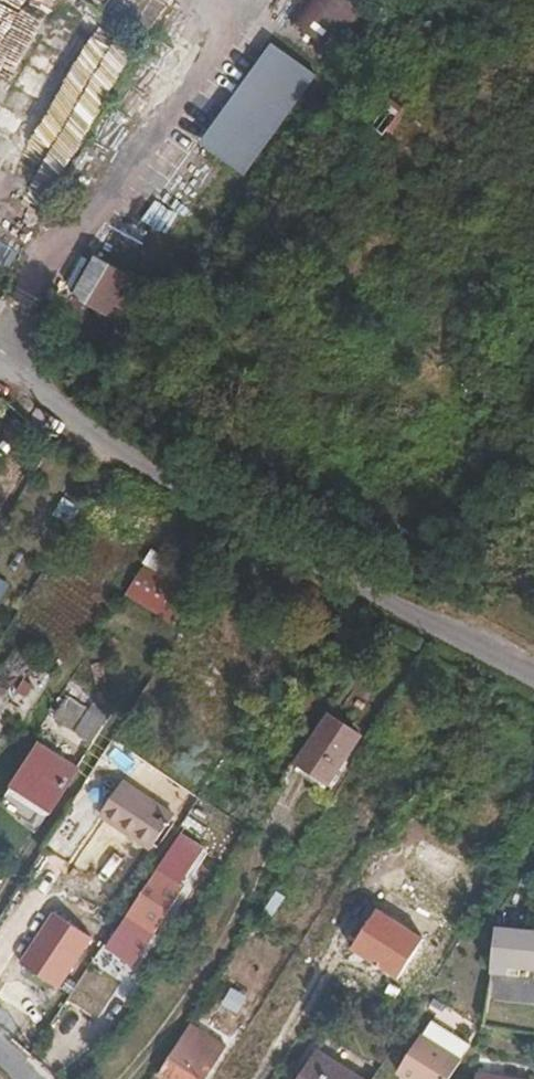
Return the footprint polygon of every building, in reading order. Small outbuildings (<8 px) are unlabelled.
[(291,19),(331,45),(359,0),(303,0),(291,19)] [(112,51),(50,15),(0,101),(0,125),(40,149),(112,51)] [(271,42),(200,143),(245,176),(317,74),(271,42)] [(112,51),(40,149),(70,166),(130,62),(112,51)] [(377,134),(355,118),(335,144),(357,161),(377,134)] [(69,292),(97,253),(91,250),(66,290),(69,292)] [(97,253),(69,292),(116,317),(139,276),(97,253)] [(150,550),(143,563),(165,574),(172,561),(150,550)] [(141,563),(124,599),(174,623),(191,588),(141,563)] [(13,646),(0,665),(0,699),(25,714),(52,671),(13,646)] [(100,722),(64,697),(51,718),(88,741),(100,722)] [(358,736),(327,716),(296,763),(327,782),(358,736)] [(73,768),(36,745),(12,782),(48,807),(73,768)] [(170,817),(120,784),(97,817),(147,850),(170,817)] [(107,888),(124,852),(110,845),(93,882),(107,888)] [(187,868),(168,856),(106,948),(136,968),(155,940),(144,932),(187,868)] [(526,968),(530,932),(495,929),(490,973),(504,974),(505,966),(526,968)] [(530,932),(526,968),(533,969),(533,933),(530,932)] [(110,955),(104,967),(127,978),(133,966),(110,955)] [(240,1014),(249,996),(231,987),(223,1006),(240,1014)] [(34,1011),(0,992),(0,1020),(22,1032),(34,1011)] [(463,1044),(428,1022),(419,1035),(454,1058),(463,1044)] [(213,1037),(195,1025),(190,1033),(208,1044),(213,1037)] [(185,1031),(159,1074),(168,1078),(202,1078),(219,1051),(208,1044),(190,1033),(185,1031)] [(417,1034),(393,1070),(407,1078),(444,1078),(456,1059),(454,1058),(419,1035),(417,1034)] [(315,1049),(295,1078),(362,1078),(315,1049)]
